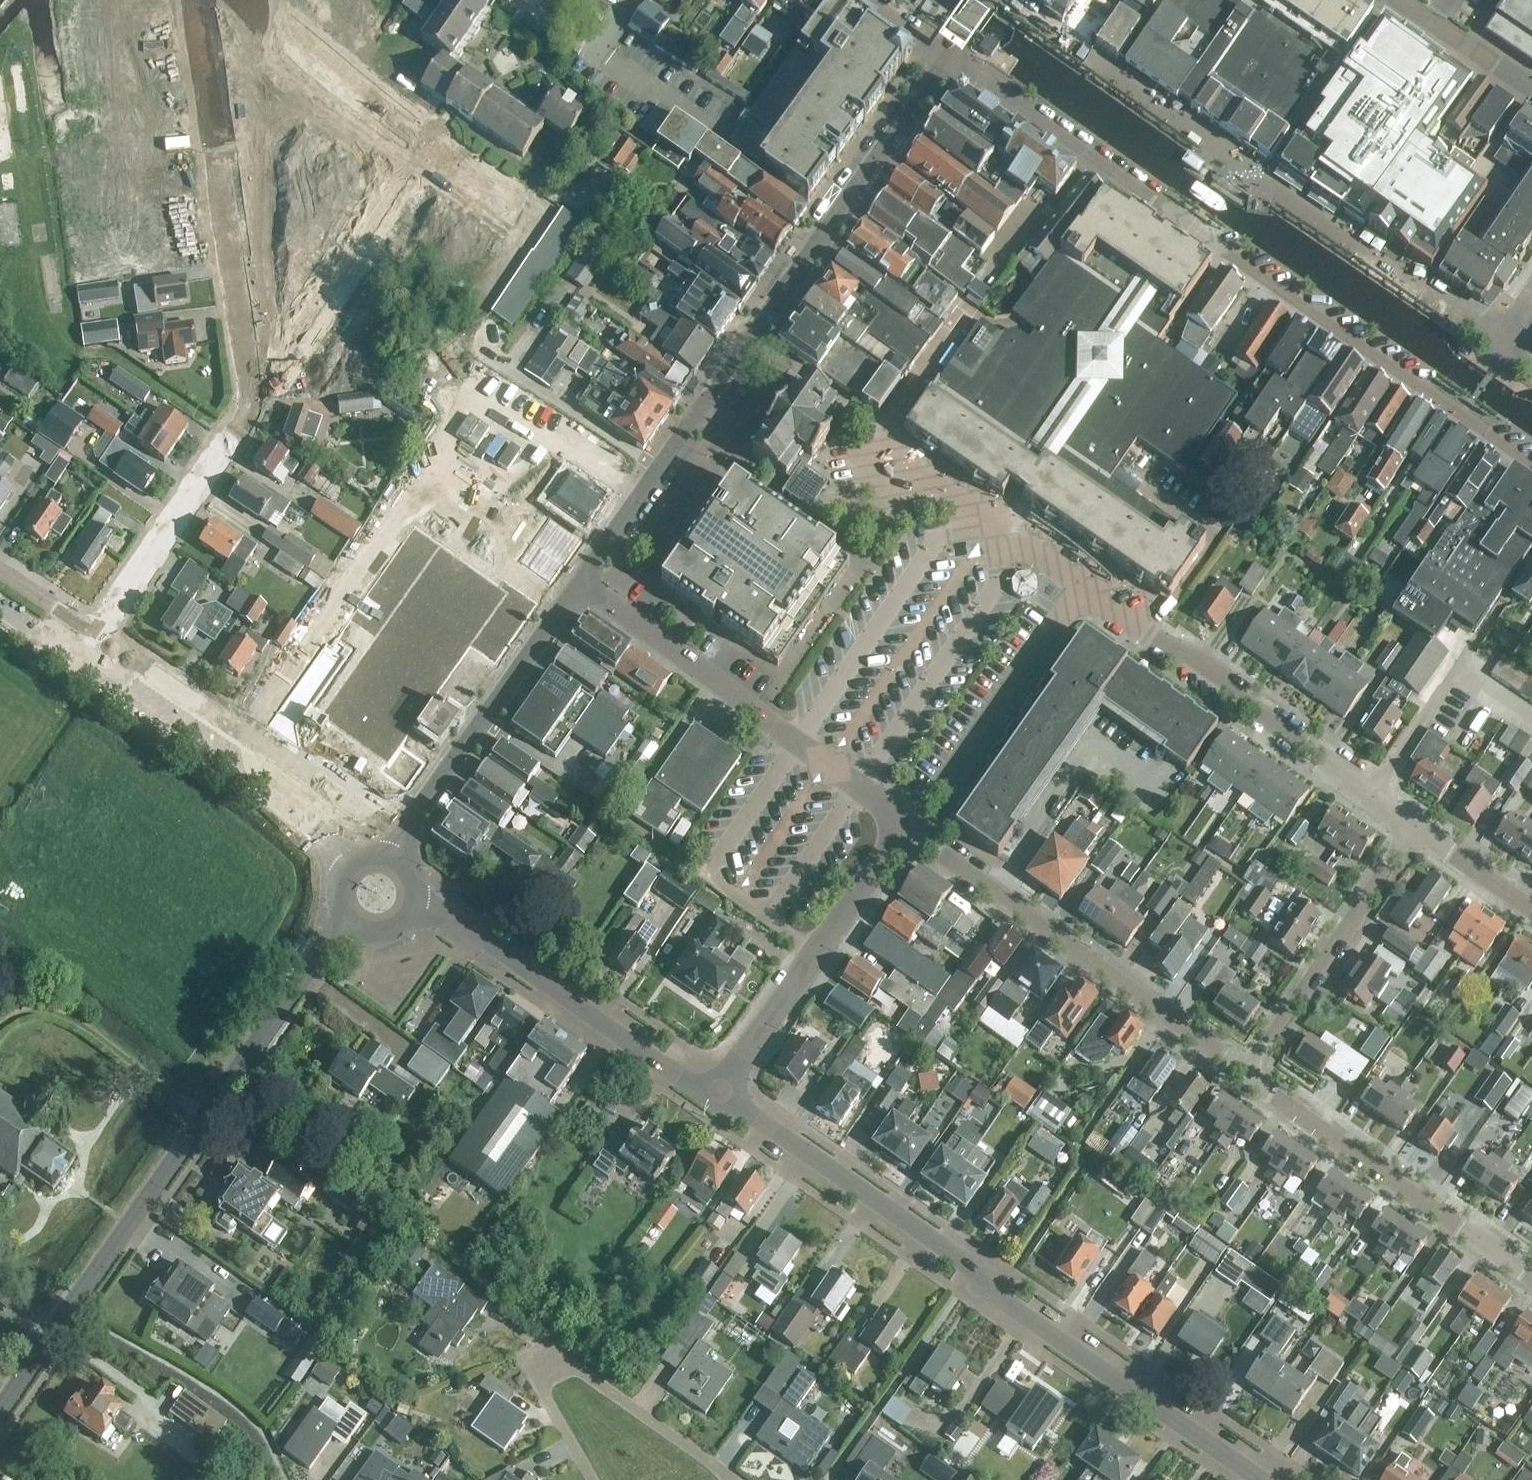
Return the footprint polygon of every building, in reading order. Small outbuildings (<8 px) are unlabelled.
[(102,23),(98,0),(86,0),(90,25),(102,23)] [(456,61),(490,13),(472,0),(448,0),(421,39),(444,55),(421,89),(454,112),(521,159),(545,125),(566,141),(585,115),(550,91),(533,115),(477,75),(456,61)] [(770,0),(734,0),(746,8),(721,43),(735,52),(770,0)] [(854,139),(884,97),(882,96),(910,57),(872,29),(874,26),(838,0),(834,0),(728,146),(804,201),(805,202),(807,203),(854,139)] [(830,0),(779,0),(773,8),(793,20),(799,11),(807,16),(805,19),(814,25),(830,0)] [(1090,0),(1028,0),(1091,43),(1101,30),(1092,24),(1102,10),(1090,0)] [(1102,10),(1111,16),(1122,0),(1090,0),(1102,10)] [(1148,13),(1131,0),(1126,0),(1096,46),(1117,60),(1148,13)] [(1178,99),(1234,18),(1247,0),(1173,0),(1125,66),(1176,101),(1178,99)] [(1246,27),(1191,108),(1191,109),(1220,130),(1220,131),(1256,156),(1258,153),(1270,162),(1367,20),(1338,0),(1264,0),(1246,27)] [(1486,33),(1531,64),(1531,0),(1508,0),(1486,33)] [(419,3),(412,14),(422,21),(429,10),(419,3)] [(651,46),(652,45),(659,35),(669,20),(645,3),(627,30),(651,46)] [(1191,108),(1246,27),(1234,18),(1178,99),(1191,108)] [(64,23),(56,24),(58,36),(66,35),(64,23)] [(757,27),(750,36),(767,48),(774,38),(757,27)] [(1297,139),(1277,168),(1309,189),(1313,192),(1343,212),(1365,180),(1393,139),(1408,116),(1414,109),(1411,107),(1417,98),(1416,97),(1442,64),(1415,44),(1413,48),(1384,27),(1345,81),(1341,78),(1297,139)] [(66,35),(58,36),(60,48),(68,47),(66,35)] [(664,55),(669,48),(672,45),(659,35),(652,45),(651,46),(664,55)] [(991,59),(999,47),(995,44),(988,39),(980,51),(991,59)] [(679,54),(669,48),(664,55),(696,74),(701,67),(679,54)] [(106,54),(94,56),(97,81),(109,80),(106,54)] [(732,61),(721,54),(710,71),(721,79),(732,61)] [(1365,180),(1343,212),(1365,228),(1368,224),(1370,225),(1368,228),(1386,241),(1388,239),(1390,240),(1390,241),(1405,252),(1431,270),(1453,238),(1449,235),(1483,188),(1467,177),(1475,165),(1455,151),(1446,162),(1446,161),(1428,149),(1442,129),(1439,127),(1471,83),(1443,62),(1442,64),(1416,97),(1417,98),(1411,107),(1414,109),(1408,116),(1393,139),(1365,180)] [(71,66),(63,67),(64,79),(72,78),(71,66)] [(710,73),(705,80),(718,87),(746,104),(751,97),(718,77),(710,73)] [(72,78),(64,79),(66,91),(74,90),(72,78)] [(1448,128),(1440,139),(1441,140),(1454,149),(1461,138),(1463,139),(1494,96),(1477,83),(1475,85),(1445,127),(1448,128)] [(1055,198),(1076,171),(1025,135),(961,88),(942,114),(995,153),(1005,160),(1005,162),(1016,171),(1008,183),(1028,197),(1036,185),(1055,198)] [(1495,96),(1458,147),(1463,151),(1474,134),(1488,144),(1513,109),(1495,96)] [(645,124),(641,131),(657,143),(660,138),(664,140),(653,155),(677,172),(688,157),(703,168),(704,166),(737,190),(794,232),(807,213),(781,194),(762,179),(757,176),(658,107),(655,111),(645,124)] [(1508,141),(1531,157),(1531,115),(1527,112),(1509,139),(1508,141)] [(1024,195),(1008,183),(1016,171),(1005,162),(1005,160),(995,153),(992,157),(939,118),(924,139),(923,140),(994,196),(1013,211),(1024,195)] [(163,122),(127,127),(130,149),(166,144),(163,122)] [(106,150),(117,149),(116,124),(104,124),(106,150)] [(617,129),(599,156),(607,161),(622,139),(625,134),(617,129)] [(621,169),(636,148),(622,139),(607,161),(621,169)] [(1013,211),(994,196),(923,140),(906,164),(956,202),(984,223),(997,233),(1013,211)] [(82,144),(74,145),(75,157),(83,156),(82,144)] [(1517,176),(1526,164),(1502,148),(1494,160),(1517,176)] [(307,164),(327,162),(326,149),(306,150),(307,164)] [(1198,174),(1203,166),(1189,155),(1183,163),(1198,174)] [(83,156),(75,157),(77,169),(85,168),(83,156)] [(718,222),(732,232),(735,228),(744,235),(745,236),(775,257),(791,235),(737,198),(732,198),(737,191),(704,168),(691,186),(723,209),(716,220),(718,222)] [(930,221),(945,201),(902,170),(887,191),(930,221)] [(1481,251),(1511,272),(1531,240),(1531,176),(1481,251)] [(1047,265),(1106,192),(1085,177),(1020,259),(1031,268),(1038,258),(1047,265)] [(435,186),(422,204),(452,225),(465,206),(435,186)] [(88,187),(80,188),(82,200),(90,199),(88,187)] [(915,247),(908,256),(927,270),(928,269),(963,295),(986,264),(951,239),(951,238),(887,192),(867,221),(902,246),(906,241),(915,247)] [(1205,546),(1110,480),(1137,442),(1183,474),(1236,398),(1157,343),(1211,265),(1186,248),(1184,250),(1180,247),(1177,245),(1178,242),(1106,192),(1056,265),(1054,264),(1012,316),(1035,334),(1029,342),(1015,333),(1001,337),(981,323),(930,397),(925,393),(903,425),(908,429),(905,433),(1001,499),(1010,486),(1016,490),(1026,497),(1023,502),(1167,601),(1205,546)] [(90,199),(82,200),(83,212),(91,211),(90,199)] [(1474,245),(1500,209),(1486,199),(1460,235),(1474,245)] [(175,208),(140,213),(143,235),(178,230),(175,208)] [(556,222),(576,235),(583,225),(563,211),(556,222)] [(982,255),(995,237),(967,216),(953,234),(982,255)] [(741,308),(756,287),(657,218),(645,233),(655,240),(697,271),(694,275),(741,308)] [(569,245),(576,235),(556,222),(549,232),(569,245)] [(758,284),(775,257),(745,236),(735,228),(732,232),(718,222),(711,233),(700,225),(690,238),(726,264),(728,260),(731,263),(731,264),(758,284)] [(906,260),(908,256),(897,248),(898,246),(865,224),(849,247),(855,251),(854,252),(936,309),(932,315),(941,321),(958,297),(906,260)] [(94,230),(86,231),(88,243),(96,241),(94,230)] [(562,256),(569,245),(549,232),(542,242),(562,256)] [(486,233),(480,243),(486,248),(493,238),(486,233)] [(96,241),(88,243),(89,254),(97,253),(96,241)] [(555,266),(562,256),(542,242),(535,252),(555,266)] [(480,243),(473,253),(479,258),(486,248),(480,243)] [(1461,245),(1440,275),(1482,303),(1483,303),(1488,307),(1494,306),(1502,294),(1503,294),(1512,280),(1461,245)] [(555,267),(555,266),(535,252),(534,255),(533,254),(528,261),(548,275),(554,266),(555,267)] [(587,292),(603,268),(582,253),(565,277),(587,292)] [(931,340),(936,333),(918,320),(923,313),(844,254),(833,270),(913,327),(931,340)] [(541,285),(548,275),(528,261),(521,271),(541,285)] [(715,345),(738,311),(672,266),(667,274),(686,287),(670,310),(678,316),(677,318),(715,345)] [(462,269),(455,279),(462,284),(469,274),(462,269)] [(534,295),(541,285),(521,271),(514,282),(534,295)] [(1197,354),(1244,288),(1220,271),(1186,320),(1190,323),(1182,343),(1197,354)] [(912,367),(930,342),(866,295),(865,297),(831,273),(814,297),(912,367)] [(455,279),(449,289),(455,293),(462,284),(455,279)] [(141,288),(134,289),(137,317),(157,314),(156,308),(189,303),(186,281),(141,288)] [(992,294),(975,281),(966,293),(983,305),(992,294)] [(527,305),(534,295),(514,282),(507,292),(527,305)] [(104,286),(77,290),(79,305),(106,301),(104,286)] [(660,305),(665,298),(647,286),(642,293),(660,305)] [(520,316),(527,305),(507,292),(500,302),(520,316)] [(593,318),(597,312),(591,308),(591,307),(576,297),(563,316),(579,326),(587,314),(593,318)] [(900,383),(912,367),(814,297),(803,312),(842,340),(842,341),(861,355),(900,383)] [(694,377),(713,348),(669,318),(671,315),(651,301),(639,318),(659,331),(650,344),(664,353),(662,355),(694,377)] [(513,326),(520,316),(500,302),(493,312),(513,326)] [(1256,372),(1290,320),(1268,305),(1235,357),(1256,372)] [(878,414),(900,383),(861,355),(842,341),(842,340),(803,312),(779,346),(849,394),(850,392),(863,401),(862,403),(878,414)] [(163,329),(161,315),(133,319),(137,356),(162,353),(164,367),(187,364),(185,351),(196,349),(193,325),(163,329)] [(556,330),(574,342),(584,330),(564,318),(556,330)] [(425,323),(419,333),(425,338),(432,328),(425,323)] [(1280,384),(1283,380),(1285,381),(1315,336),(1295,323),(1265,368),(1268,370),(1264,375),(1274,382),(1277,384),(1278,383),(1280,384)] [(91,347),(119,343),(116,324),(81,329),(83,348),(91,347)] [(337,330),(324,349),(354,369),(367,350),(337,330)] [(599,359),(574,342),(556,330),(525,372),(540,382),(555,360),(576,375),(579,370),(588,376),(599,359)] [(643,372),(681,396),(692,380),(627,337),(628,336),(620,330),(609,347),(617,352),(616,353),(643,372)] [(419,333),(412,343),(419,348),(425,338),(419,333)] [(1274,382),(1244,426),(1264,439),(1279,416),(1294,426),(1307,406),(1308,406),(1342,355),(1318,339),(1307,357),(1308,357),(1286,390),(1277,384),(1274,382)] [(1189,366),(1197,354),(1182,343),(1174,355),(1189,366)] [(1329,420),(1364,370),(1342,355),(1308,406),(1307,406),(1294,426),(1289,433),(1309,446),(1327,419),(1329,420)] [(401,359),(394,369),(401,373),(408,363),(401,359)] [(658,431),(672,410),(619,373),(599,359),(588,376),(597,383),(594,387),(595,387),(658,431)] [(681,396),(643,372),(641,375),(626,364),(619,373),(672,410),(681,396)] [(29,397),(38,385),(14,369),(5,382),(29,397)] [(394,369),(388,379),(394,383),(401,373),(394,369)] [(143,407),(152,395),(117,371),(108,384),(143,407)] [(1358,438),(1391,388),(1368,373),(1335,424),(1344,430),(1317,470),(1331,479),(1358,438)] [(777,474),(778,473),(790,482),(784,491),(809,509),(827,483),(807,469),(812,463),(813,463),(814,462),(812,460),(829,436),(823,431),(829,424),(825,421),(836,406),(829,400),(804,382),(787,406),(785,404),(767,430),(769,431),(752,456),(777,474)] [(643,452),(658,431),(595,387),(580,409),(599,422),(643,452)] [(1391,388),(1358,438),(1378,451),(1385,441),(1411,401),(1391,388)] [(340,417),(374,412),(372,395),(338,399),(340,417)] [(374,410),(382,409),(380,395),(373,395),(374,410)] [(423,431),(430,424),(389,397),(383,404),(423,431)] [(1407,457),(1434,416),(1414,403),(1382,452),(1385,454),(1366,483),(1383,494),(1407,457)] [(64,452),(85,421),(59,405),(39,436),(64,452)] [(115,440),(123,427),(96,409),(88,422),(115,440)] [(149,428),(176,446),(188,428),(161,410),(156,418),(146,412),(140,420),(150,427),(149,428)] [(314,418),(293,411),(284,438),(303,445),(301,452),(318,458),(330,424),(314,418)] [(0,413),(0,434),(3,437),(13,422),(0,413)] [(1428,459),(1450,427),(1434,416),(1407,457),(1418,464),(1402,489),(1407,492),(1413,484),(1423,466),(1428,459)] [(150,427),(140,420),(134,417),(124,432),(140,442),(137,446),(164,464),(176,446),(149,428),(150,427)] [(1223,426),(1197,466),(1215,477),(1241,438),(1223,426)] [(1452,476),(1475,444),(1450,427),(1428,459),(1423,466),(1413,484),(1425,491),(1414,509),(1413,513),(1394,541),(1404,549),(1410,540),(1422,523),(1452,476)] [(54,461),(60,452),(37,436),(31,445),(54,461)] [(142,495),(155,477),(146,471),(150,465),(115,442),(99,466),(142,495)] [(1313,478),(1330,449),(1319,442),(1292,486),(1302,491),(1311,477),(1313,478)] [(291,475),(298,465),(268,446),(253,467),(274,481),(282,469),(291,475)] [(1422,523),(1410,540),(1422,548),(1445,514),(1447,514),(1454,503),(1466,512),(1500,461),(1480,447),(1426,526),(1422,523)] [(16,463),(3,454),(0,458),(0,486),(16,463)] [(56,487),(70,466),(59,459),(45,479),(56,487)] [(357,472),(340,462),(333,472),(350,482),(357,472)] [(311,486),(320,472),(308,464),(299,478),(311,486)] [(1342,467),(1327,486),(1343,499),(1358,480),(1342,467)] [(1391,615),(1435,645),(1452,619),(1453,620),(1473,633),(1474,634),(1503,590),(1531,548),(1531,483),(1512,469),(1487,508),(1476,501),(1452,537),(1446,533),(1391,615)] [(568,476),(549,504),(588,532),(608,503),(568,476)] [(1134,497),(1139,488),(1130,482),(1125,490),(1134,497)] [(258,493),(243,483),(230,502),(259,521),(259,520),(268,526),(269,524),(277,530),(285,518),(283,517),(290,506),(261,488),(258,493)] [(777,666),(849,563),(734,483),(662,586),(777,666)] [(12,495),(0,486),(0,513),(12,495)] [(53,511),(60,500),(51,494),(44,505),(41,503),(23,529),(27,531),(25,534),(42,546),(51,532),(60,538),(70,522),(53,511)] [(116,519),(122,509),(104,498),(98,508),(101,509),(75,548),(81,551),(72,565),(88,576),(108,546),(103,543),(108,536),(102,533),(112,517),(116,519)] [(1263,530),(1272,516),(1247,499),(1238,513),(1263,530)] [(351,543),(362,528),(321,500),(311,515),(351,543)] [(1352,544),(1353,543),(1367,519),(1350,508),(1334,533),(1352,544)] [(1297,532),(1312,542),(1320,530),(1313,526),(1317,520),(1308,515),(1297,532)] [(582,541),(549,518),(518,562),(551,585),(582,541)] [(240,543),(214,526),(200,546),(227,564),(231,557),(244,566),(256,548),(243,539),(240,543)] [(310,712),(302,723),(321,735),(328,725),(384,764),(378,773),(406,793),(425,765),(400,747),(411,732),(427,743),(431,739),(439,745),(440,744),(457,719),(459,716),(443,704),(440,709),(431,703),(469,649),(494,666),(537,605),(502,581),(498,588),(413,528),(329,649),(343,659),(307,710),(310,712)] [(304,568),(304,569),(308,572),(319,555),(290,536),(287,540),(270,529),(262,541),(281,553),(304,568)] [(868,555),(880,554),(878,542),(866,544),(868,555)] [(1344,555),(1336,550),(1321,573),(1329,578),(1344,555)] [(297,579),(304,569),(304,568),(281,553),(274,564),(297,579)] [(1344,556),(1331,577),(1348,587),(1360,566),(1344,556)] [(1381,570),(1385,565),(1371,556),(1368,561),(1381,570)] [(191,604),(210,577),(189,563),(171,590),(191,604)] [(1252,597),(1268,573),(1255,565),(1239,588),(1252,597)] [(1512,597),(1529,608),(1531,604),(1531,568),(1512,597)] [(1011,583),(1012,587),(1013,595),(1020,601),(1032,599),(1038,592),(1036,580),(1029,574),(1017,576),(1011,583)] [(1217,630),(1241,595),(1220,580),(1195,616),(1198,618),(1198,620),(1205,625),(1207,623),(1217,630)] [(1302,602),(1292,597),(1286,608),(1295,613),(1302,602)] [(253,598),(239,619),(253,628),(267,608),(253,598)] [(192,612),(179,603),(163,628),(184,643),(193,629),(214,644),(233,617),(216,605),(192,612)] [(1261,660),(1293,617),(1286,612),(1278,622),(1264,612),(1241,645),(1261,660)] [(1281,674),(1305,641),(1293,633),(1300,622),(1293,617),(1261,660),(1281,674)] [(672,678),(659,669),(588,620),(572,643),(604,665),(601,669),(612,677),(615,673),(656,701),(672,678)] [(283,651),(296,629),(286,621),(272,644),(283,651)] [(262,654),(268,645),(244,629),(237,639),(219,667),(238,679),(257,651),(262,654)] [(1388,678),(1419,698),(1448,655),(1417,634),(1387,677),(1388,678)] [(1116,657),(1083,635),(1050,682),(1047,679),(986,766),(989,769),(950,825),(988,852),(1006,827),(1001,823),(1090,697),(1165,750),(1162,755),(1186,772),(1218,727),(1117,656),(1116,657)] [(1304,691),(1327,658),(1335,647),(1326,641),(1319,651),(1305,641),(1281,674),(1281,675),(1303,691),(1304,691)] [(1388,675),(1406,650),(1393,641),(1375,666),(1388,675)] [(591,702),(594,704),(621,723),(629,713),(599,692),(608,680),(567,651),(553,670),(594,698),(591,702)] [(1323,705),(1355,662),(1347,656),(1339,666),(1327,658),(1304,691),(1323,705)] [(1499,682),(1512,663),(1502,657),(1490,675),(1499,682)] [(1355,662),(1323,705),(1344,720),(1368,687),(1354,677),(1362,666),(1355,662)] [(1509,688),(1521,670),(1512,663),(1499,682),(1509,688)] [(1519,695),(1531,676),(1521,670),(1509,688),(1519,695)] [(605,760),(626,730),(592,706),(594,704),(591,702),(551,674),(511,730),(539,750),(541,749),(557,760),(573,738),(605,760)] [(1531,695),(1531,677),(1531,676),(1519,695),(1528,701),(1531,695)] [(1412,708),(1419,698),(1388,678),(1373,701),(1381,707),(1363,733),(1383,747),(1401,720),(1399,719),(1408,707),(1408,705),(1412,708)] [(670,712),(666,719),(676,726),(680,719),(670,712)] [(1480,756),(1491,736),(1462,720),(1450,741),(1480,756)] [(1510,750),(1522,732),(1512,725),(1500,743),(1510,750)] [(702,816),(741,760),(694,728),(646,796),(631,818),(665,840),(680,818),(672,813),(681,801),(702,816)] [(1520,756),(1531,738),(1522,732),(1510,750),(1520,756)] [(1439,802),(1452,783),(1432,769),(1448,746),(1428,733),(1411,760),(1421,766),(1410,782),(1439,802)] [(1216,792),(1248,749),(1227,734),(1203,767),(1217,777),(1210,787),(1216,792)] [(1531,759),(1531,738),(1520,756),(1522,758),(1529,763),(1531,759)] [(647,740),(636,754),(648,763),(659,749),(647,740)] [(553,808),(560,798),(532,779),(539,768),(503,742),(489,761),(533,792),(532,793),(553,808)] [(1245,797),(1269,764),(1248,749),(1216,792),(1224,798),(1231,788),(1245,797)] [(1515,793),(1531,769),(1531,768),(1519,759),(1502,783),(1515,793)] [(511,809),(524,790),(487,764),(474,783),(511,809)] [(1258,822),(1289,779),(1269,764),(1245,797),(1258,807),(1250,817),(1258,822)] [(1471,788),(1454,813),(1474,826),(1491,802),(1501,787),(1483,775),(1475,769),(1464,783),(1471,788)] [(1523,784),(1531,790),(1531,771),(1523,784)] [(1289,779),(1258,822),(1265,828),(1272,817),(1286,827),(1310,794),(1289,779)] [(1097,812),(1110,794),(1092,781),(1079,799),(1097,812)] [(607,811),(618,794),(599,782),(589,799),(607,811)] [(459,804),(493,828),(498,831),(511,812),(472,785),(459,804)] [(1211,793),(1203,788),(1197,798),(1204,803),(1211,793)] [(498,831),(493,828),(488,835),(454,811),(433,842),(467,866),(474,870),(478,870),(486,859),(485,855),(490,848),(513,864),(508,871),(561,908),(580,879),(573,874),(568,880),(566,879),(553,870),(498,831)] [(1336,852),(1354,825),(1333,811),(1317,834),(1325,839),(1323,843),(1336,852)] [(608,821),(595,812),(583,829),(597,838),(608,821)] [(1097,817),(1090,827),(1099,834),(1106,824),(1097,817)] [(1531,829),(1531,827),(1520,819),(1518,822),(1510,817),(1494,840),(1514,854),(1531,829)] [(1044,890),(1090,827),(1080,820),(1064,843),(1069,847),(1066,851),(1053,842),(1027,878),(1044,890)] [(1296,847),(1310,827),(1299,820),(1285,839),(1296,847)] [(682,823),(670,842),(678,848),(691,828),(682,823)] [(1354,825),(1336,852),(1349,861),(1351,858),(1359,863),(1375,839),(1354,825)] [(1090,827),(1044,890),(1060,902),(1086,866),(1078,860),(1081,856),(1083,857),(1099,834),(1090,827)] [(1168,834),(1158,827),(1153,834),(1163,841),(1168,834)] [(584,855),(596,838),(580,828),(569,844),(584,855)] [(1514,854),(1531,867),(1531,829),(1514,854)] [(1107,869),(1121,849),(1110,841),(1096,861),(1107,869)] [(553,870),(566,879),(580,858),(568,850),(553,870)] [(1208,860),(1198,853),(1190,864),(1201,871),(1208,860)] [(1317,880),(1326,867),(1314,859),(1305,872),(1317,880)] [(1210,861),(1182,900),(1194,908),(1221,870),(1210,861)] [(1258,889),(1271,898),(1282,881),(1255,863),(1243,881),(1249,885),(1250,884),(1258,889)] [(1140,872),(1130,865),(1120,880),(1129,886),(1140,872)] [(637,908),(659,877),(645,867),(623,899),(637,908)] [(1326,867),(1317,880),(1328,887),(1337,874),(1326,867)] [(927,927),(944,939),(951,929),(953,931),(962,918),(943,905),(951,892),(920,870),(899,899),(930,921),(927,927)] [(683,913),(698,892),(668,871),(653,892),(683,913)] [(1431,918),(1450,891),(1430,877),(1414,901),(1407,895),(1390,920),(1407,932),(1422,911),(1431,918)] [(1102,932),(1131,892),(1118,882),(1107,897),(1097,889),(1079,915),(1102,932)] [(1247,906),(1250,901),(1258,889),(1250,884),(1249,885),(1239,900),(1247,906)] [(1161,922),(1178,898),(1162,887),(1145,910),(1161,922)] [(1264,910),(1271,898),(1258,889),(1250,901),(1264,910)] [(714,916),(720,906),(699,892),(693,902),(714,916)] [(1131,892),(1102,932),(1125,949),(1144,923),(1134,916),(1144,901),(1131,892)] [(1256,921),(1264,910),(1250,901),(1247,906),(1243,912),(1256,921)] [(1279,921),(1306,940),(1320,919),(1297,903),(1292,910),(1288,908),(1279,921)] [(1178,904),(1149,943),(1163,954),(1152,968),(1172,983),(1208,934),(1189,920),(1192,914),(1178,904)] [(944,939),(927,927),(924,925),(923,927),(895,907),(881,927),(908,946),(916,935),(942,954),(943,952),(962,967),(969,957),(944,939)] [(1460,958),(1488,918),(1473,907),(1448,942),(1457,948),(1454,953),(1460,958)] [(634,942),(645,925),(635,918),(624,935),(623,934),(615,945),(618,947),(607,963),(626,977),(637,961),(640,963),(646,954),(643,952),(645,950),(634,942)] [(1488,918),(1460,958),(1476,969),(1504,929),(1488,918)] [(730,963),(716,953),(731,931),(714,920),(673,980),(700,999),(702,994),(716,1004),(725,991),(730,995),(745,973),(744,973),(752,962),(738,952),(730,963)] [(1292,960),(1306,940),(1279,921),(1270,934),(1274,937),(1268,944),(1292,960)] [(969,957),(962,967),(935,1004),(946,1012),(953,1017),(993,961),(1003,968),(1021,943),(1002,929),(983,955),(976,949),(969,957)] [(1253,946),(1230,930),(1223,940),(1246,956),(1244,959),(1257,968),(1267,954),(1254,944),(1253,946)] [(1411,965),(1420,950),(1390,930),(1380,945),(1411,965)] [(921,1021),(949,981),(879,931),(864,951),(896,973),(888,984),(857,962),(842,983),(869,1002),(878,990),(921,1021)] [(1489,984),(1506,996),(1509,993),(1521,1001),(1531,986),(1531,949),(1519,940),(1489,984)] [(1432,984),(1447,961),(1429,949),(1413,971),(1432,984)] [(1352,975),(1393,1002),(1399,994),(1384,983),(1390,974),(1394,978),(1402,967),(1378,951),(1371,961),(1365,957),(1352,975)] [(1041,1003),(1062,973),(1032,952),(1012,980),(1010,979),(988,1011),(1009,1025),(1030,995),(1041,1003)] [(1238,997),(1227,990),(1236,978),(1212,961),(1196,986),(1207,994),(1208,992),(1219,999),(1213,1009),(1225,1017),(1224,1019),(1243,1032),(1259,1010),(1239,996),(1238,997)] [(1461,1003),(1479,980),(1469,973),(1452,997),(1461,1003)] [(1408,1013),(1393,1002),(1352,975),(1340,993),(1365,1010),(1373,999),(1387,1009),(1381,1018),(1398,1029),(1408,1013)] [(461,1046),(496,997),(473,980),(453,1008),(462,1015),(447,1037),(436,1029),(424,1047),(454,1068),(467,1050),(461,1046)] [(1097,998),(1076,983),(1066,998),(1060,993),(1026,1042),(1040,1053),(1054,1033),(1066,1041),(1097,998)] [(860,1033),(874,1013),(837,988),(823,1009),(860,1033)] [(1395,1002),(1409,1012),(1417,1001),(1403,991),(1395,1002)] [(502,1077),(538,1027),(504,1002),(474,1043),(485,1051),(497,1034),(509,1043),(490,1069),(502,1077)] [(946,1012),(935,1004),(924,1020),(935,1028),(946,1012)] [(1502,1041),(1520,1017),(1505,1007),(1488,1031),(1502,1041)] [(1073,1055),(1090,1067),(1102,1065),(1114,1049),(1124,1056),(1142,1031),(1122,1016),(1114,1028),(1100,1018),(1073,1055)] [(924,1045),(936,1028),(935,1028),(924,1020),(912,1037),(924,1045)] [(504,1200),(562,1117),(550,1109),(585,1060),(542,1029),(507,1080),(508,1081),(451,1162),(504,1200)] [(1364,1065),(1380,1042),(1363,1031),(1348,1052),(1325,1036),(1319,1046),(1309,1039),(1295,1058),(1321,1077),(1328,1067),(1337,1073),(1349,1055),(1364,1065)] [(1507,1065),(1520,1045),(1509,1038),(1496,1058),(1507,1065)] [(853,1065),(866,1047),(855,1039),(840,1062),(838,1060),(825,1078),(834,1085),(816,1110),(839,1126),(859,1099),(862,1101),(871,1089),(847,1072),(850,1069),(851,1069),(853,1065)] [(809,1051),(792,1040),(782,1054),(785,1057),(775,1071),(797,1087),(809,1069),(811,1070),(826,1048),(816,1041),(809,1051)] [(956,1052),(944,1044),(936,1055),(948,1064),(956,1052)] [(384,1072),(393,1060),(371,1045),(357,1064),(345,1056),(329,1079),(359,1100),(368,1088),(401,1111),(414,1093),(411,1091),(418,1082),(398,1068),(392,1078),(384,1072)] [(1439,1065),(1453,1075),(1466,1058),(1451,1048),(1439,1065)] [(435,1088),(450,1068),(422,1049),(408,1069),(435,1088)] [(1127,1092),(1149,1107),(1176,1068),(1158,1056),(1148,1069),(1145,1067),(1127,1092)] [(912,1078),(898,1068),(885,1086),(899,1096),(912,1078)] [(1512,1085),(1494,1073),(1473,1101),(1491,1114),(1512,1085)] [(924,1074),(924,1089),(939,1090),(939,1074),(924,1074)] [(472,1085),(483,1094),(491,1084),(479,1075),(472,1085)] [(976,1088),(958,1076),(951,1086),(949,1084),(943,1093),(964,1106),(976,1088)] [(1170,1153),(1192,1121),(1187,1118),(1207,1090),(1189,1077),(1168,1106),(1176,1112),(1168,1124),(1176,1130),(1173,1133),(1172,1132),(1161,1147),(1170,1153)] [(1036,1094),(1015,1079),(1002,1097),(1024,1112),(1036,1094)] [(1381,1119),(1405,1085),(1397,1080),(1390,1090),(1388,1088),(1384,1094),(1373,1086),(1360,1104),(1381,1119)] [(1405,1085),(1381,1119),(1402,1134),(1415,1115),(1405,1108),(1409,1102),(1406,1101),(1413,1091),(1405,1085)] [(992,1096),(978,1086),(968,1101),(982,1111),(992,1096)] [(887,1117),(900,1098),(886,1088),(874,1107),(887,1117)] [(1503,1113),(1517,1123),(1521,1117),(1531,1101),(1531,1095),(1521,1088),(1515,1097),(1503,1113)] [(1057,1133),(1072,1113),(1045,1094),(1031,1116),(1057,1133)] [(1,1095),(0,1097),(0,1170),(15,1180),(21,1171),(53,1193),(75,1161),(44,1139),(50,1130),(1,1095)] [(1217,1147),(1241,1114),(1220,1099),(1207,1117),(1217,1125),(1214,1130),(1216,1132),(1209,1141),(1217,1147)] [(1531,1121),(1531,1101),(1521,1117),(1530,1123),(1531,1121)] [(598,1127),(606,1117),(585,1102),(578,1111),(598,1127)] [(892,1163),(913,1133),(904,1127),(916,1110),(905,1103),(893,1119),(874,1146),(882,1152),(880,1155),(892,1163)] [(1448,1131),(1458,1117),(1448,1110),(1438,1124),(1434,1121),(1417,1144),(1437,1158),(1444,1147),(1448,1150),(1457,1137),(1448,1131)] [(1241,1114),(1217,1147),(1226,1153),(1233,1143),(1235,1145),(1239,1139),(1249,1146),(1262,1129),(1241,1114)] [(1121,1159),(1138,1136),(1124,1126),(1107,1149),(1121,1159)] [(1041,1128),(1036,1138),(1062,1152),(1067,1143),(1041,1128)] [(658,1137),(647,1129),(644,1134),(640,1131),(628,1148),(614,1138),(599,1160),(600,1161),(592,1171),(608,1182),(615,1171),(624,1177),(631,1167),(655,1184),(675,1156),(655,1142),(658,1137)] [(913,1133),(892,1163),(904,1172),(906,1169),(909,1171),(928,1144),(932,1146),(939,1136),(929,1129),(922,1139),(913,1133)] [(944,1195),(973,1151),(953,1137),(942,1153),(941,1153),(922,1180),(932,1187),(930,1190),(940,1197),(942,1194),(944,1195)] [(1272,1185),(1295,1152),(1274,1138),(1262,1155),(1273,1162),(1268,1168),(1271,1170),(1264,1180),(1272,1185)] [(1145,1186),(1157,1168),(1130,1149),(1118,1166),(1145,1186)] [(973,1151),(944,1195),(946,1197),(944,1199),(954,1206),(955,1204),(965,1210),(984,1183),(983,1182),(995,1166),(983,1158),(973,1151)] [(1483,1190),(1506,1157),(1498,1151),(1492,1161),(1489,1159),(1485,1165),(1474,1158),(1462,1175),(1483,1190)] [(1295,1152),(1272,1185),(1280,1191),(1287,1181),(1289,1183),(1293,1177),(1303,1184),(1316,1167),(1295,1152)] [(707,1154),(683,1187),(707,1204),(735,1166),(719,1155),(716,1160),(707,1154)] [(1506,1157),(1483,1190),(1503,1205),(1516,1187),(1505,1180),(1509,1174),(1507,1172),(1514,1163),(1506,1157)] [(312,1187),(277,1163),(266,1179),(268,1181),(264,1186),(237,1167),(224,1185),(230,1189),(218,1206),(219,1213),(221,1215),(216,1222),(216,1227),(228,1236),(232,1234),(237,1226),(259,1241),(271,1224),(263,1218),(276,1199),(285,1205),(284,1205),(294,1211),(299,1203),(300,1203),(312,1187)] [(754,1183),(743,1176),(716,1215),(725,1222),(733,1210),(745,1219),(766,1188),(756,1181),(754,1183)] [(1327,1224),(1350,1191),(1329,1176),(1317,1193),(1327,1201),(1323,1207),(1326,1208),(1319,1218),(1327,1224)] [(1232,1213),(1248,1190),(1235,1181),(1219,1204),(1232,1213)] [(1028,1196),(1022,1192),(1010,1183),(1000,1197),(998,1195),(978,1223),(998,1237),(1017,1208),(1033,1219),(1050,1195),(1036,1185),(1028,1196)] [(14,1192),(5,1186),(0,1194),(0,1198),(7,1202),(14,1192)] [(1139,1203),(1142,1196),(1135,1191),(1131,1196),(1139,1203)] [(1350,1191),(1327,1224),(1334,1229),(1341,1219),(1343,1221),(1347,1215),(1359,1223),(1371,1205),(1350,1191)] [(1174,1222),(1180,1213),(1161,1200),(1156,1209),(1174,1222)] [(1151,1237),(1165,1217),(1144,1202),(1130,1223),(1151,1237)] [(1522,1218),(1531,1225),(1531,1204),(1522,1218)] [(1180,1213),(1174,1222),(1172,1226),(1192,1239),(1199,1228),(1180,1213)] [(1226,1221),(1215,1214),(1208,1224),(1218,1232),(1226,1221)] [(1381,1262),(1405,1229),(1384,1214),(1371,1232),(1382,1239),(1378,1245),(1380,1247),(1373,1256),(1381,1262)] [(1405,1229),(1381,1262),(1389,1268),(1396,1258),(1398,1260),(1402,1254),(1413,1262),(1426,1244),(1405,1229)] [(1216,1266),(1227,1249),(1200,1231),(1189,1247),(1216,1266)] [(799,1252),(777,1237),(769,1249),(767,1248),(761,1257),(762,1258),(758,1264),(759,1265),(754,1272),(757,1275),(751,1282),(776,1299),(787,1283),(780,1278),(799,1252)] [(1105,1247),(1091,1237),(1086,1244),(1080,1240),(1076,1246),(1073,1244),(1053,1272),(1059,1276),(1059,1279),(1067,1284),(1069,1283),(1076,1288),(1105,1247)] [(414,1268),(426,1252),(410,1242),(398,1259),(408,1266),(409,1264),(414,1268)] [(1282,1288),(1230,1253),(1216,1274),(1237,1288),(1240,1283),(1271,1305),(1282,1288)] [(1429,1308),(1458,1267),(1440,1254),(1415,1290),(1425,1296),(1421,1302),(1429,1308)] [(1378,1267),(1364,1257),(1356,1269),(1369,1278),(1378,1267)] [(702,1294),(717,1271),(704,1262),(688,1285),(702,1294)] [(1134,1323),(1153,1294),(1140,1285),(1151,1269),(1142,1263),(1111,1307),(1121,1314),(1121,1317),(1128,1322),(1131,1321),(1134,1323)] [(1311,1305),(1333,1274),(1320,1265),(1298,1296),(1311,1305)] [(147,1304),(194,1338),(211,1313),(224,1321),(230,1313),(209,1298),(214,1292),(178,1266),(162,1289),(159,1287),(157,1290),(151,1290),(146,1297),(148,1302),(147,1304)] [(488,1306),(433,1268),(412,1297),(431,1312),(422,1325),(431,1331),(418,1349),(432,1358),(434,1355),(441,1360),(451,1346),(456,1350),(465,1338),(461,1335),(476,1314),(480,1317),(488,1306)] [(842,1306),(853,1290),(832,1275),(812,1303),(799,1294),(786,1313),(771,1334),(796,1351),(821,1314),(831,1321),(832,1320),(836,1323),(846,1309),(842,1306)] [(723,1276),(708,1297),(717,1304),(732,1283),(723,1276)] [(1474,1317),(1493,1291),(1475,1279),(1457,1305),(1464,1310),(1455,1322),(1450,1329),(1459,1336),(1474,1317)] [(1157,1339),(1175,1313),(1163,1304),(1172,1291),(1164,1285),(1137,1325),(1145,1330),(1145,1334),(1151,1338),(1154,1337),(1157,1339)] [(1335,1289),(1324,1304),(1340,1317),(1352,1302),(1335,1289)] [(1493,1291),(1474,1317),(1492,1330),(1510,1303),(1493,1291)] [(1299,1319),(1306,1309),(1293,1301),(1287,1311),(1299,1319)] [(1374,1333),(1390,1310),(1377,1301),(1362,1324),(1374,1333)] [(275,1335),(285,1321),(256,1302),(247,1316),(275,1335)] [(882,1358),(904,1325),(883,1310),(863,1339),(851,1331),(842,1342),(826,1365),(837,1373),(841,1368),(854,1377),(872,1351),(882,1358)] [(1227,1333),(1200,1315),(1194,1323),(1193,1322),(1179,1343),(1209,1363),(1223,1343),(1221,1342),(1227,1333)] [(1527,1315),(1509,1340),(1494,1363),(1507,1372),(1515,1361),(1511,1359),(1519,1348),(1531,1357),(1531,1318),(1527,1315)] [(774,1324),(762,1316),(755,1326),(767,1334),(774,1324)] [(701,1326),(691,1319),(674,1346),(684,1352),(682,1355),(684,1357),(680,1363),(684,1366),(668,1390),(705,1416),(732,1378),(705,1360),(710,1353),(699,1346),(712,1327),(704,1321),(701,1326)] [(1267,1404),(1287,1373),(1273,1364),(1294,1333),(1273,1319),(1259,1339),(1271,1347),(1245,1385),(1255,1392),(1253,1395),(1267,1404)] [(1414,1348),(1426,1330),(1415,1323),(1390,1360),(1400,1367),(1414,1347),(1414,1348)] [(1479,1366),(1496,1340),(1487,1334),(1469,1360),(1479,1366)] [(310,1364),(321,1348),(309,1340),(298,1357),(310,1364)] [(1422,1377),(1433,1360),(1415,1349),(1402,1368),(1420,1380),(1422,1377)] [(953,1382),(964,1366),(942,1351),(922,1380),(918,1377),(908,1392),(919,1400),(929,1385),(943,1395),(944,1395),(948,1397),(957,1385),(953,1382)] [(1287,1373),(1267,1404),(1280,1414),(1282,1410),(1292,1417),(1317,1379),(1329,1387),(1343,1366),(1322,1352),(1301,1383),(1287,1373)] [(803,1474),(821,1449),(830,1435),(795,1411),(814,1384),(811,1382),(817,1375),(787,1354),(763,1389),(782,1403),(756,1440),(803,1474)] [(1481,1386),(1495,1365),(1486,1358),(1471,1379),(1481,1386)] [(811,1368),(820,1374),(826,1365),(818,1359),(811,1368)] [(503,1455),(527,1421),(507,1406),(514,1396),(487,1378),(479,1390),(493,1400),(471,1432),(503,1455)] [(1339,1416),(1356,1391),(1343,1382),(1326,1407),(1339,1416)] [(1027,1405),(998,1385),(983,1407),(1011,1427),(1006,1434),(1033,1452),(1042,1438),(1039,1436),(1059,1409),(1036,1393),(1027,1405)] [(1468,1386),(1456,1403),(1471,1413),(1483,1396),(1468,1386)] [(114,1398),(102,1390),(99,1395),(95,1392),(92,1396),(86,1392),(78,1403),(77,1403),(74,1406),(71,1406),(67,1412),(67,1416),(65,1419),(101,1444),(112,1429),(125,1437),(134,1424),(121,1415),(122,1414),(109,1405),(114,1398)] [(212,1445),(227,1423),(185,1393),(169,1415),(212,1445)] [(899,1429),(911,1413),(891,1399),(879,1415),(899,1429)] [(1458,1419),(1462,1412),(1452,1406),(1448,1413),(1458,1419)] [(1336,1465),(1371,1415),(1360,1407),(1348,1425),(1351,1427),(1347,1433),(1333,1423),(1315,1450),(1336,1465)] [(345,1447),(364,1419),(349,1409),(336,1428),(314,1412),(284,1453),(309,1471),(333,1438),(345,1447)] [(1416,1445),(1434,1419),(1419,1409),(1401,1435),(1416,1445)] [(1522,1424),(1531,1430),(1531,1409),(1522,1424)] [(1382,1422),(1371,1415),(1336,1465),(1358,1479),(1376,1453),(1363,1443),(1366,1438),(1370,1440),(1382,1422)] [(412,1432),(398,1420),(385,1434),(400,1447),(412,1432)] [(1489,1434),(1476,1433),(1475,1447),(1488,1448),(1489,1434)] [(1117,1450),(1096,1435),(1077,1462),(1091,1471),(1088,1474),(1086,1473),(1081,1479),(1096,1479),(1117,1450)] [(881,1478),(895,1457),(872,1441),(857,1464),(868,1472),(862,1479),(884,1479),(881,1478)] [(1096,1479),(1128,1479),(1138,1464),(1117,1450),(1096,1479)] [(823,1479),(839,1456),(831,1451),(816,1474),(823,1479)] [(437,1469),(445,1459),(436,1453),(429,1463),(437,1469)] [(1445,1453),(1438,1464),(1447,1470),(1455,1460),(1445,1453)] [(357,1479),(423,1479),(413,1473),(408,1479),(398,1471),(398,1470),(376,1454),(357,1479)] [(921,1471),(939,1479),(954,1479),(959,1470),(930,1454),(921,1471)] [(1406,1476),(1407,1474),(1394,1466),(1384,1479),(1411,1479),(1406,1476)] [(1450,1470),(1443,1479),(1464,1479),(1450,1470)] [(1524,1472),(1518,1479),(1531,1479),(1531,1477),(1524,1472)]
